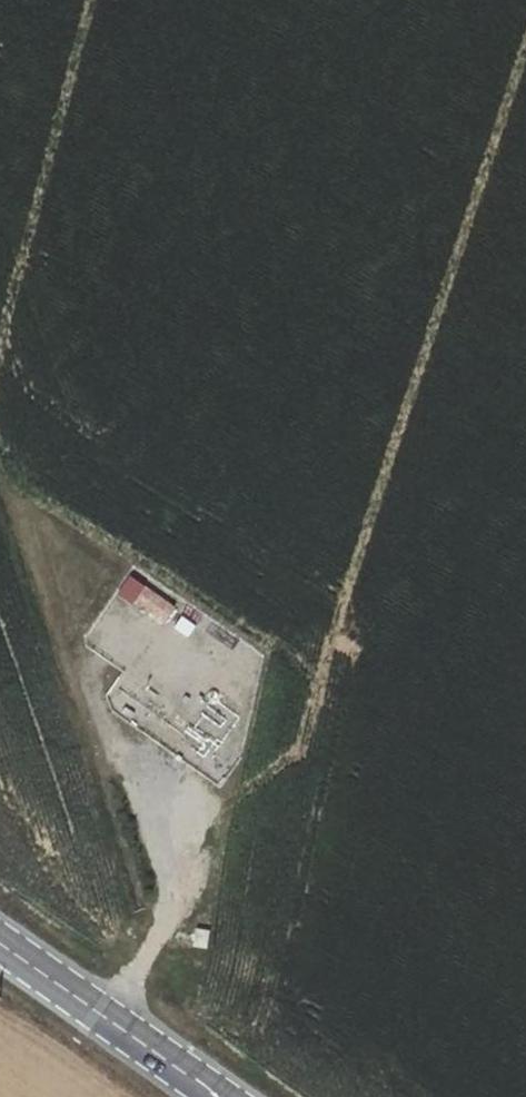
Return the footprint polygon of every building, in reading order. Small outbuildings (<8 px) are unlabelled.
[(163,626),(175,607),(124,576),(112,594),(163,626)]
